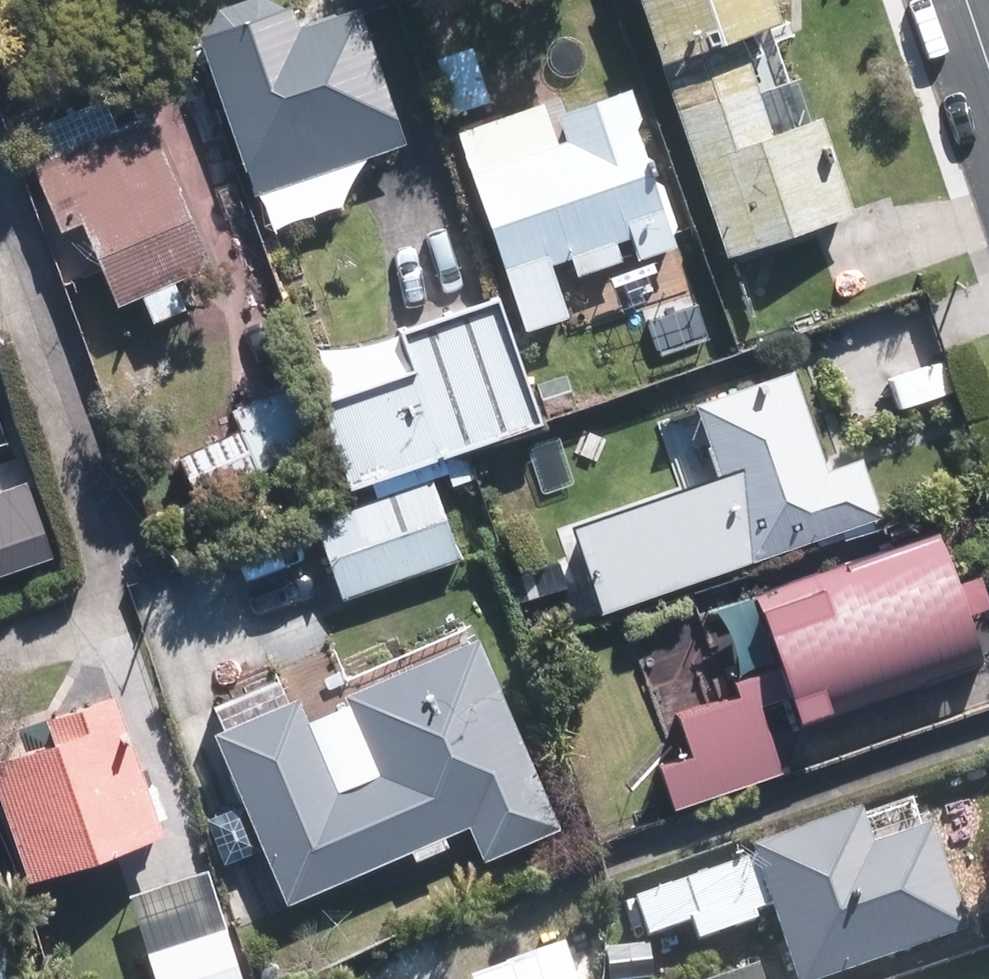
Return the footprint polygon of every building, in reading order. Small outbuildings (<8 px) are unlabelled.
[(197,27),(246,162),(283,149),(295,182),(419,138),(369,0),(350,0),(299,18),(293,0),(272,0),(197,27)] [(664,46),(771,8),(768,0),(647,0),(664,46)] [(743,56),(676,80),(734,238),(844,198),(816,122),(774,138),(743,56)] [(541,101),(456,131),(526,323),(568,308),(550,258),(570,251),(577,271),(622,255),(616,237),(630,232),(636,250),(685,232),(631,81),(558,108),(566,131),(553,135),(541,101)] [(211,259),(150,110),(31,159),(60,228),(81,219),(114,299),(211,259)] [(541,413),(496,291),(398,326),(410,361),(314,395),(347,484),(541,413)] [(926,311),(866,334),(881,372),(940,350),(926,311)] [(729,472),(578,525),(604,598),(872,505),(856,459),(821,471),(788,375),(705,404),(729,472)] [(290,380),(231,407),(257,464),(316,438),(290,380)] [(236,426),(178,453),(198,494),(256,467),(236,426)] [(428,472),(314,513),(344,595),(458,554),(428,472)] [(34,475),(0,485),(0,564),(57,547),(34,475)] [(933,535),(762,595),(801,704),(972,645),(933,535)] [(341,788),(305,704),(298,689),(211,726),(253,824),(285,898),(467,820),(482,856),(557,824),(475,632),(352,685),(387,768),(341,788)] [(666,763),(676,794),(776,762),(754,695),(773,689),(767,669),(739,677),(745,694),(683,714),(696,754),(666,763)] [(114,688),(42,712),(49,730),(0,747),(0,801),(27,879),(164,831),(114,688)] [(759,854),(803,978),(804,978),(956,926),(924,836),(869,855),(856,819),(759,854)] [(743,867),(692,886),(708,927),(758,908),(743,867)] [(129,896),(156,978),(245,978),(210,870),(129,896)]
